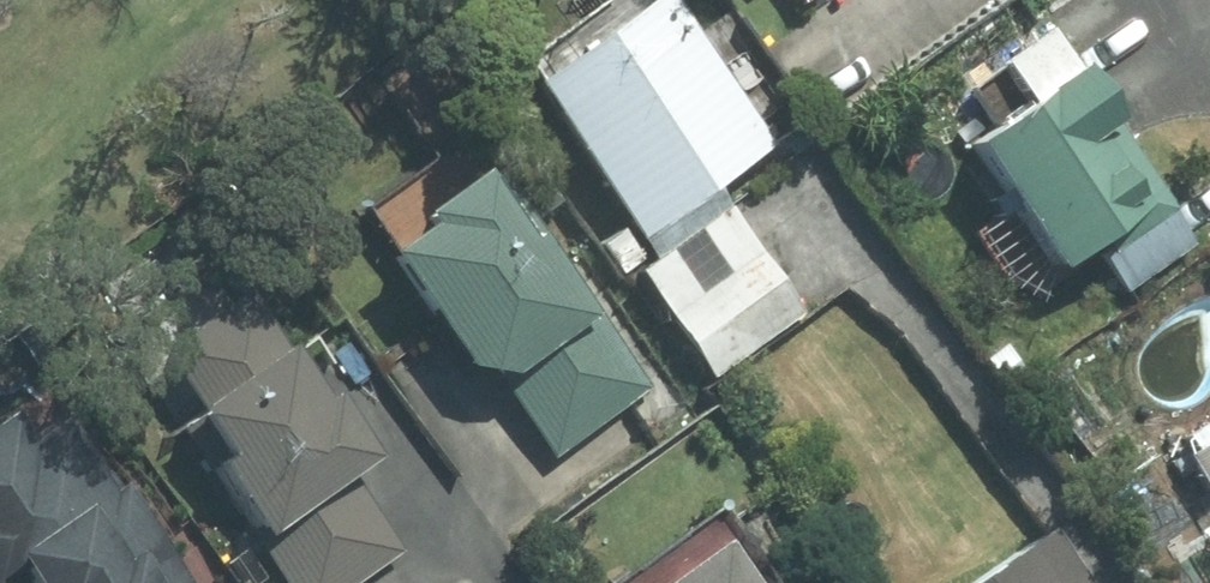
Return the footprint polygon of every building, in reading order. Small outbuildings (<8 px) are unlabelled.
[(680,0),(650,0),(530,82),(639,241),(780,145),(680,0)] [(1200,244),(1077,68),(962,148),(1054,281),(1098,251),(1127,293),(1200,244)] [(583,309),(486,185),(385,249),(488,381),(583,309)] [(805,309),(731,212),(648,275),(722,372),(805,309)] [(365,456),(243,291),(147,361),(270,526),(365,456)] [(655,383),(611,324),(518,393),(562,452),(655,383)] [(3,412),(0,415),(0,572),(16,560),(33,582),(201,582),(70,412),(27,444),(3,412)] [(360,472),(270,526),(305,582),(351,582),(407,550),(360,472)] [(1050,528),(960,582),(1085,582),(1050,528)] [(719,546),(667,582),(746,582),(719,546)]
